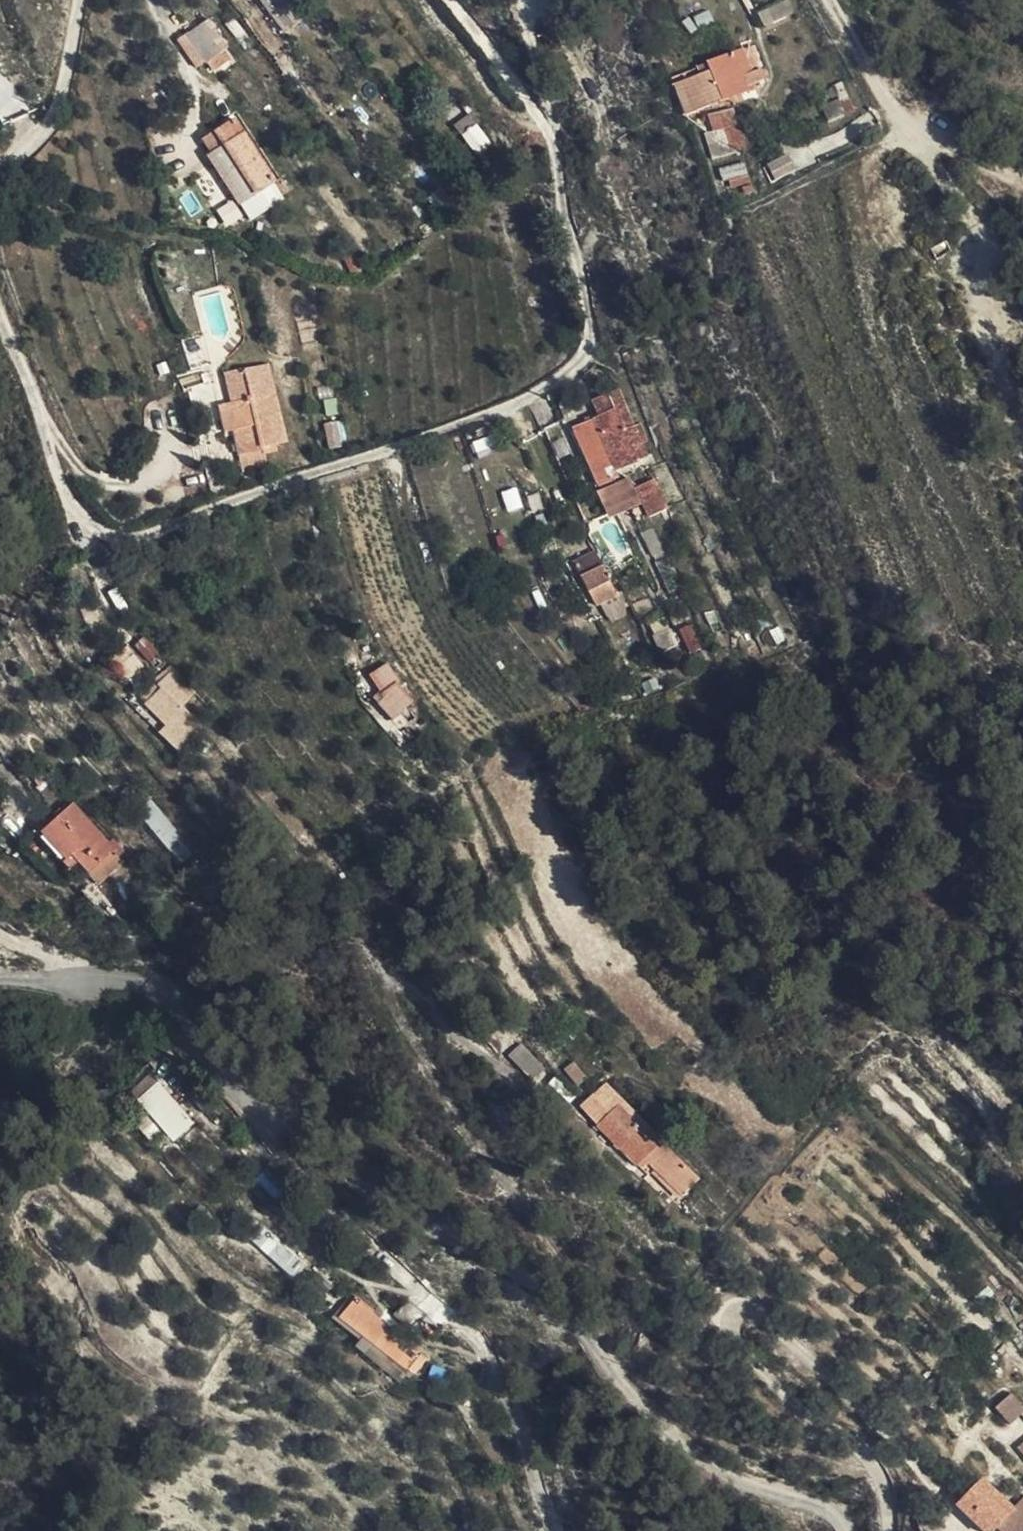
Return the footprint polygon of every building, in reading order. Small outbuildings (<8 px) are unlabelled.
[(264,14),(269,9),(278,0),(253,0),(264,14)] [(269,9),(280,25),(293,13),(283,0),(278,0),(269,9)] [(169,31),(191,62),(207,50),(213,45),(190,14),(169,31)] [(740,20),(733,23),(678,54),(701,96),(761,61),(763,64),(768,60),(765,55),(775,48),(765,33),(753,41),(740,20)] [(207,50),(191,62),(198,72),(214,59),(207,50)] [(745,148),(737,107),(707,113),(710,133),(722,131),(726,152),(745,148)] [(219,113),(185,132),(192,147),(187,149),(214,200),(254,177),(219,113)] [(466,141),(451,120),(438,132),(453,152),(466,141)] [(461,169),(449,178),(459,190),(471,180),(461,169)] [(279,434),(290,430),(258,355),(236,363),(247,392),(229,397),(215,403),(223,427),(233,423),(247,464),(272,455),(268,444),(281,440),(279,434)] [(217,370),(229,397),(247,392),(236,363),(217,370)] [(627,363),(601,375),(606,387),(579,398),(602,456),(648,434),(647,432),(657,427),(652,414),(657,412),(647,390),(637,394),(627,363)] [(331,403),(319,408),(328,432),(339,427),(331,403)] [(663,451),(644,459),(656,490),(675,482),(663,451)] [(637,452),(630,455),(641,480),(647,478),(637,452)] [(641,480),(630,455),(606,466),(616,488),(641,480)] [(652,505),(662,528),(667,526),(658,502),(652,505)] [(656,531),(662,528),(652,505),(646,508),(656,531)] [(665,535),(673,554),(679,551),(670,532),(665,535)] [(668,556),(673,554),(665,535),(660,538),(668,556)] [(591,538),(569,547),(584,589),(608,581),(591,538)] [(664,627),(647,634),(653,650),(670,643),(664,627)] [(370,652),(355,667),(373,685),(366,692),(382,709),(401,691),(384,673),(386,670),(370,652)] [(141,655),(126,669),(140,687),(156,672),(141,655)] [(187,677),(172,691),(192,712),(195,714),(209,703),(187,677)] [(192,712),(172,691),(151,711),(172,732),(192,712)] [(192,712),(172,732),(193,755),(214,734),(195,714),(192,712)] [(40,792),(4,818),(24,849),(35,843),(56,879),(83,862),(70,842),(73,840),(40,792)] [(167,846),(180,835),(151,801),(138,812),(167,846)] [(506,1035),(493,1048),(517,1073),(529,1062),(506,1035)] [(175,1141),(196,1120),(148,1072),(127,1093),(175,1141)] [(584,1120),(611,1095),(592,1073),(564,1100),(584,1120)] [(655,1144),(611,1095),(584,1120),(620,1157),(631,1169),(635,1164),(655,1144)] [(681,1174),(655,1144),(635,1164),(661,1192),(681,1174)] [(364,1309),(415,1373),(420,1379),(440,1361),(383,1293),(364,1309)] [(402,1385),(415,1373),(364,1309),(360,1304),(350,1314),(367,1336),(363,1340),(402,1385)] [(983,1395),(997,1411),(1011,1399),(1017,1406),(1022,1414),(1022,1385),(1022,1384),(1011,1394),(999,1380),(983,1395)] [(1011,1399),(997,1411),(1004,1418),(1017,1406),(1011,1399)] [(1017,1432),(1009,1439),(1022,1456),(1022,1439),(1017,1432)] [(993,1529),(1007,1513),(1022,1527),(1022,1526),(1022,1503),(1015,1495),(1004,1506),(973,1478),(945,1508),(972,1530),(988,1530),(991,1527),(993,1529)] [(993,1529),(995,1530),(1018,1530),(1022,1527),(1007,1513),(993,1529)]
